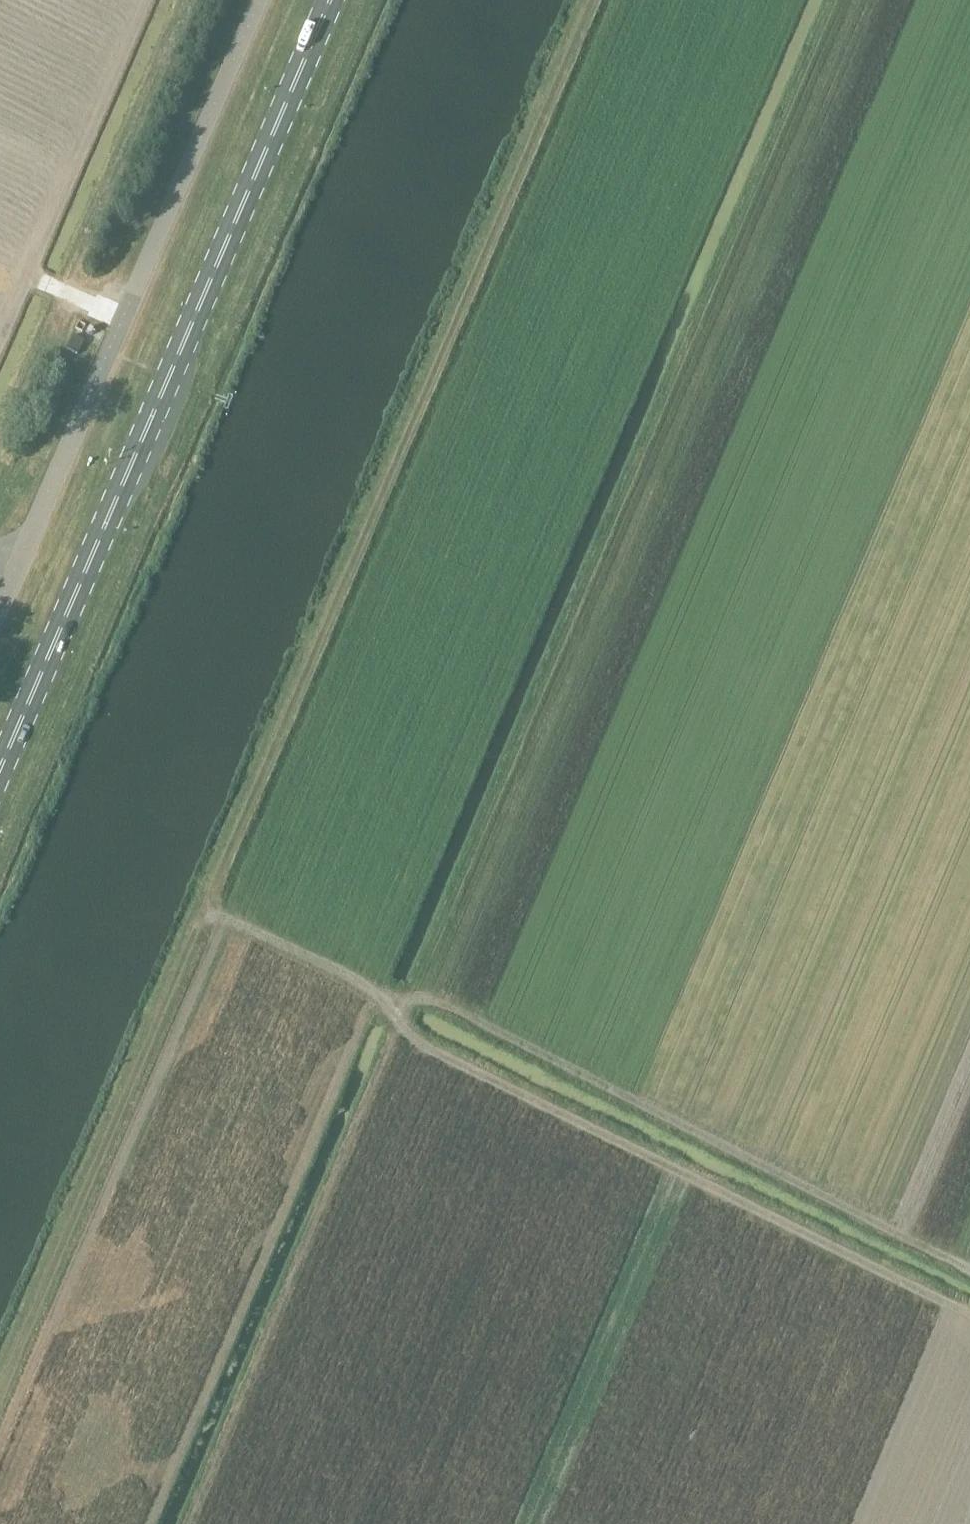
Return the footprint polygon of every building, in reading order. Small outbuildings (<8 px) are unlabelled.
[(72,336),(66,350),(76,354),(82,341),(72,336)]
